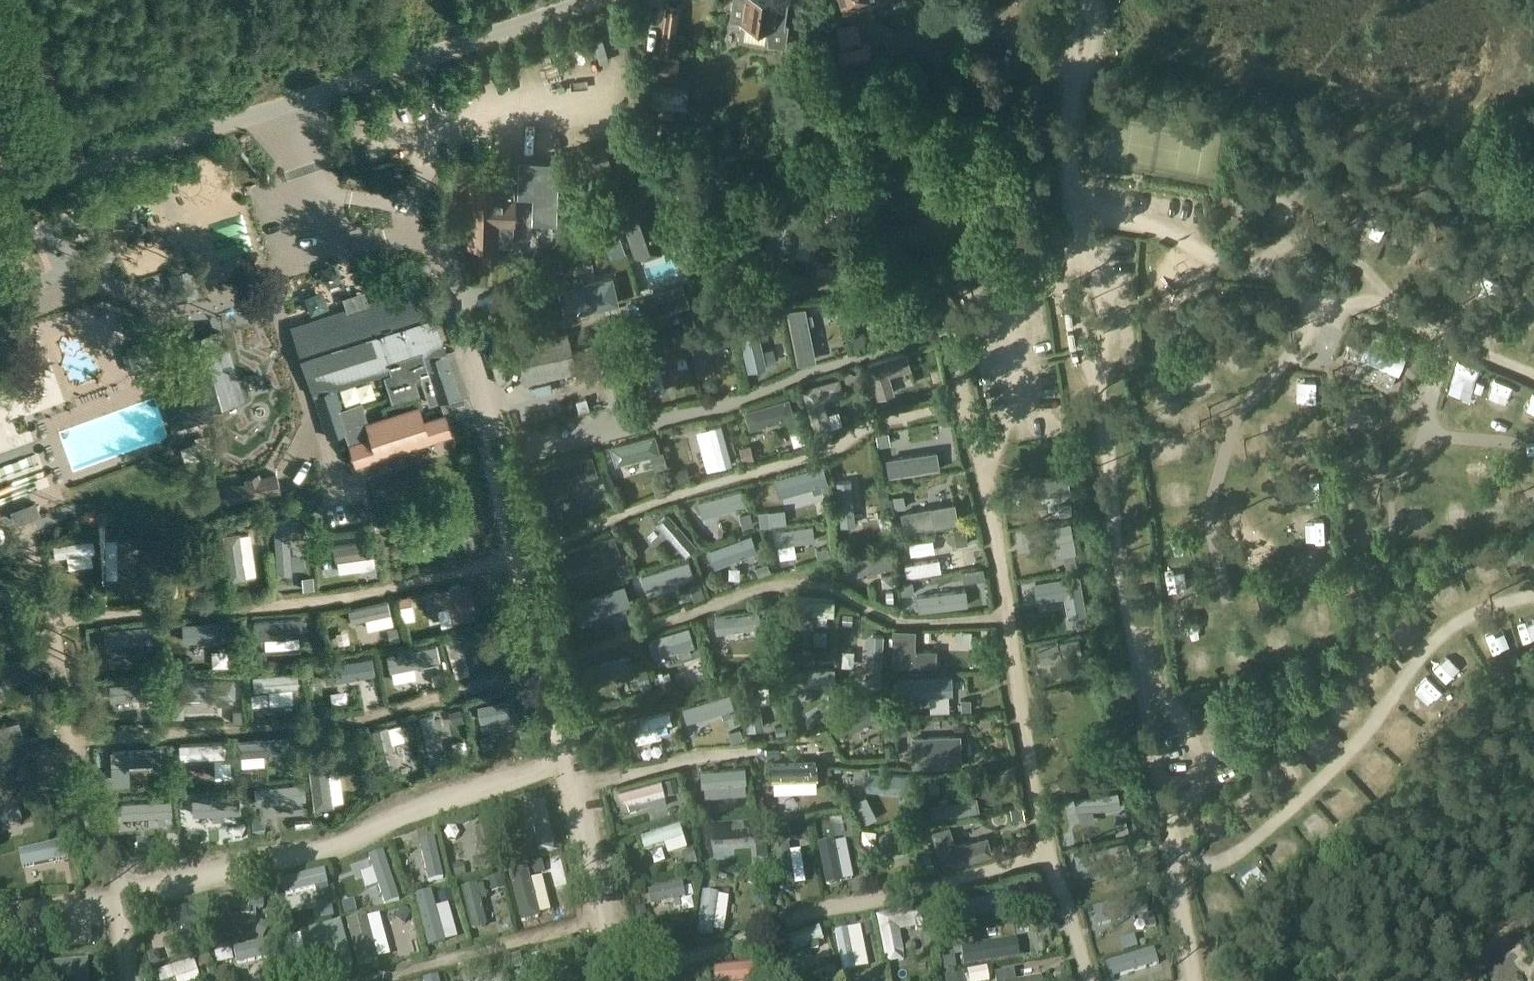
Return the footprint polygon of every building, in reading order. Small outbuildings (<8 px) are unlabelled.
[(729,19),(743,20),(740,40),(769,43),(786,46),(789,24),(785,23),(788,0),(732,0),(729,19)] [(843,11),(878,0),(840,0),(843,11)] [(653,55),(650,75),(675,78),(678,58),(673,57),(680,4),(667,2),(660,55),(653,55)] [(603,35),(603,60),(619,60),(620,35),(603,35)] [(868,59),(866,42),(838,46),(841,62),(843,77),(868,72),(865,59),(868,59)] [(829,69),(834,89),(843,87),(838,67),(829,69)] [(867,103),(861,78),(844,82),(850,107),(867,103)] [(652,102),(685,104),(685,88),(653,87),(652,102)] [(469,232),(469,246),(481,246),(481,260),(497,260),(497,246),(513,246),(513,223),(513,196),(513,186),(497,186),(469,186),(469,232)] [(660,246),(668,243),(651,194),(620,205),(636,254),(644,251),(645,255),(661,249),(660,246)] [(1273,201),(1271,222),(1281,223),(1283,202),(1273,201)] [(837,260),(815,259),(815,273),(837,274),(837,260)] [(174,290),(195,284),(189,266),(169,272),(174,290)] [(375,272),(377,285),(394,282),(391,268),(375,272)] [(571,287),(577,313),(617,303),(611,278),(584,285),(582,278),(572,280),(574,287),(571,287)] [(446,349),(444,350),(422,285),(367,303),(363,292),(354,295),(344,298),(348,309),(292,328),(314,393),(312,394),(328,437),(344,433),(355,465),(451,434),(445,411),(423,418),(419,403),(368,420),(362,401),(350,405),(341,407),(338,397),(335,386),(389,368),(393,380),(418,371),(429,404),(459,393),(446,349)] [(317,286),(297,294),(303,310),(324,302),(317,286)] [(987,286),(973,291),(978,303),(992,298),(987,286)] [(1482,311),(1485,296),(1474,293),(1471,309),(1482,311)] [(805,307),(786,311),(797,365),(816,361),(809,325),(807,315),(805,307)] [(100,328),(111,322),(103,308),(92,314),(100,328)] [(756,319),(737,323),(749,372),(767,367),(767,364),(763,350),(759,332),(757,322),(756,319)] [(189,372),(179,375),(184,390),(194,387),(201,412),(214,408),(244,399),(222,326),(179,339),(189,372)] [(1409,341),(1374,326),(1370,335),(1355,328),(1344,355),(1358,361),(1354,371),(1390,386),(1396,372),(1398,373),(1406,355),(1404,355),(1409,341)] [(706,329),(690,332),(699,373),(714,370),(715,370),(709,345),(707,335),(706,329)] [(577,371),(567,331),(514,344),(525,384),(577,371)] [(123,351),(130,373),(153,365),(146,344),(126,350),(123,351)] [(495,376),(505,372),(496,345),(486,348),(495,376)] [(653,345),(639,349),(651,394),(665,390),(653,345)] [(909,347),(870,358),(880,393),(899,387),(894,370),(914,364),(909,347)] [(1213,370),(1203,375),(1211,396),(1222,391),(1213,370)] [(832,429),(824,398),(844,394),(839,374),(802,384),(814,433),(832,429)] [(412,375),(387,383),(392,397),(409,391),(409,390),(409,389),(416,387),(412,375)] [(1319,386),(1302,386),(1302,405),(1318,405),(1319,386)] [(1453,401),(1474,409),(1478,396),(1457,389),(1453,401)] [(790,397),(745,412),(751,429),(796,415),(790,397)] [(722,425),(710,428),(721,466),(733,463),(722,425)] [(655,434),(611,447),(616,464),(660,452),(655,434)] [(924,438),(882,439),(882,454),(896,454),(914,454),(924,454),(924,438)] [(592,456),(545,469),(549,486),(596,473),(592,456)] [(823,463),(775,478),(781,495),(812,485),(821,483),(828,481),(823,464),(823,463)] [(226,503),(279,490),(275,472),(259,476),(259,473),(244,476),(245,480),(221,485),(226,503)] [(1068,473),(1014,478),(1016,495),(1069,490),(1068,473)] [(852,479),(837,481),(841,524),(855,523),(855,522),(852,479)] [(1326,488),(1300,489),(1300,504),(1327,503),(1326,488)] [(732,492),(699,502),(702,514),(735,504),(734,499),(732,492)] [(550,511),(547,501),(536,504),(539,516),(541,516),(545,530),(556,528),(552,511),(550,511)] [(955,502),(901,512),(904,531),(959,521),(955,502)] [(35,503),(10,512),(14,524),(39,515),(35,503)] [(668,514),(657,524),(685,555),(696,545),(668,514)] [(1317,538),(1318,516),(1299,515),(1298,537),(1317,538)] [(288,520),(274,521),(277,572),(292,571),(291,569),(291,554),(288,520)] [(1071,523),(1022,531),(1024,546),(1073,538),(1071,523)] [(814,525),(774,531),(776,545),(816,539),(814,525)] [(930,531),(905,536),(908,555),(934,550),(930,531)] [(240,534),(224,536),(230,580),(246,578),(246,577),(240,536),(240,534)] [(752,534),(709,550),(715,567),(758,551),(752,534)] [(613,535),(566,551),(571,568),(605,557),(613,554),(619,553),(613,535)] [(117,538),(105,539),(106,577),(118,577),(117,538)] [(92,540),(53,546),(55,557),(66,556),(90,552),(94,552),(92,540)] [(372,540),(334,546),(336,560),(338,560),(374,554),(372,540)] [(640,544),(628,552),(637,565),(649,558),(640,544)] [(891,552),(847,560),(850,574),(866,571),(877,570),(894,567),(891,552)] [(176,557),(164,558),(166,593),(178,593),(177,573),(176,564),(176,557)] [(940,558),(905,564),(906,575),(942,570),(940,558)] [(686,559),(645,574),(650,588),(678,578),(686,575),(692,573),(686,559)] [(1300,561),(1299,581),(1317,582),(1318,563),(1300,561)] [(1079,575),(1034,583),(1037,601),(1065,596),(1069,616),(1086,613),(1079,575)] [(0,585),(0,621),(20,611),(4,583),(0,585)] [(470,584),(434,592),(438,610),(449,607),(453,623),(477,618),(470,584)] [(625,585),(582,597),(586,611),(601,607),(613,603),(629,599),(625,585)] [(965,589),(916,596),(918,611),(967,604),(965,589)] [(794,607),(794,612),(818,614),(827,614),(834,615),(835,600),(795,597),(794,607)] [(388,601),(350,610),(352,622),(366,619),(391,613),(388,601)] [(1047,605),(1032,610),(1036,622),(1051,617),(1047,605)] [(759,611),(716,617),(718,632),(761,625),(759,611)] [(1317,616),(1308,619),(1313,638),(1322,636),(1317,616)] [(301,617),(256,621),(257,637),(265,636),(299,634),(302,634),(301,617)] [(228,622),(184,624),(185,642),(229,640),(228,622)] [(153,626),(106,630),(107,646),(154,642),(153,626)] [(689,626),(649,639),(654,656),(694,643),(689,626)] [(892,649),(892,665),(936,666),(936,651),(914,650),(915,631),(893,631),(892,649)] [(1399,633),(1391,642),(1409,660),(1418,651),(1399,633)] [(868,634),(865,682),(881,683),(884,635),(868,634)] [(460,636),(446,640),(456,678),(470,674),(463,649),(463,647),(461,639),(460,636)] [(1079,638),(1040,645),(1043,663),(1082,655),(1079,638)] [(437,645),(388,656),(391,672),(392,672),(414,667),(425,664),(427,664),(441,661),(437,645)] [(801,651),(801,661),(811,662),(811,652),(801,651)] [(630,653),(587,665),(591,680),(634,669),(630,653)] [(367,659),(327,665),(330,679),(356,674),(369,672),(367,659)] [(834,669),(789,674),(791,689),(796,689),(809,687),(835,684),(834,669)] [(296,672),(254,677),(255,691),(268,690),(292,687),(297,687),(296,672)] [(950,676),(897,678),(898,696),(907,696),(918,695),(951,694),(950,676)] [(234,679),(184,680),(184,698),(216,697),(228,697),(234,697),(234,679)] [(728,680),(694,702),(701,714),(731,695),(734,693),(736,692),(728,680)] [(151,681),(110,685),(112,701),(138,698),(147,697),(153,697),(153,696),(151,681)] [(93,683),(94,698),(109,697),(108,682),(93,683)] [(757,687),(742,690),(748,729),(764,726),(760,702),(757,687)] [(520,698),(477,707),(481,723),(523,714),(520,698)] [(878,700),(843,719),(850,733),(872,721),(881,717),(885,715),(878,700)] [(670,709),(629,720),(632,731),(658,725),(667,723),(672,721),(673,721),(670,709)] [(434,715),(419,718),(430,761),(444,758),(437,729),(435,720),(434,715)] [(0,727),(0,747),(23,740),(18,722),(0,727)] [(388,727),(375,730),(386,776),(400,773),(399,771),(392,742),(388,727)] [(962,731),(913,733),(914,763),(963,761),(962,731)] [(282,738),(238,741),(239,756),(263,754),(283,752),(282,738)] [(223,743),(180,745),(181,759),(224,756),(223,743)] [(157,747),(122,748),(123,760),(157,759),(157,747)] [(334,804),(329,770),(335,770),(333,759),(327,759),(326,753),(306,756),(313,807),(334,804)] [(818,759),(772,762),(773,781),(774,781),(817,778),(819,778),(818,759)] [(124,782),(142,779),(140,766),(122,769),(124,782)] [(745,767),(701,771),(703,786),(705,786),(746,782),(745,767)] [(869,772),(868,790),(908,792),(909,774),(869,772)] [(662,779),(618,791),(622,805),(624,805),(665,794),(666,793),(662,779)] [(304,784),(255,788),(257,804),(305,799),(304,784)] [(1118,792),(1076,801),(1079,816),(1121,807),(1118,792)] [(795,810),(795,795),(775,795),(775,811),(795,810)] [(181,796),(181,819),(194,819),(194,797),(181,796)] [(939,804),(928,806),(931,819),(931,821),(980,811),(979,809),(977,796),(951,801),(939,804)] [(199,799),(195,799),(196,815),(212,815),(221,814),(240,813),(239,797),(238,797),(199,799)] [(170,798),(131,805),(132,815),(132,816),(156,813),(166,811),(172,810),(172,809),(170,798)] [(543,805),(528,809),(539,853),(554,849),(543,805)] [(0,810),(0,828),(21,822),(17,806),(0,810)] [(443,842),(459,839),(455,821),(439,824),(443,842)] [(917,821),(880,836),(890,860),(926,845),(917,821)] [(943,868),(993,852),(988,834),(957,844),(951,823),(931,830),(943,868)] [(734,828),(734,849),(748,849),(748,828),(734,828)] [(761,828),(749,829),(751,858),(751,860),(763,859),(761,828)] [(679,829),(641,841),(643,850),(644,853),(665,846),(682,841),(679,829)] [(489,831),(475,834),(481,862),(483,873),(484,875),(498,872),(489,831)] [(433,843),(419,846),(428,885),(443,882),(433,843)] [(65,844),(19,853),(22,870),(68,861),(65,844)] [(833,844),(818,847),(826,887),(842,884),(841,883),(838,868),(834,846),(833,844)] [(788,849),(773,851),(779,892),(794,890),(790,863),(789,856),(788,849)] [(922,858),(918,860),(923,873),(936,869),(929,850),(921,853),(922,858)] [(388,862),(344,870),(347,885),(352,884),(390,877),(391,877),(388,862)] [(527,871),(509,875),(521,923),(539,919),(539,917),(530,883),(527,871)] [(324,875),(281,884),(284,896),(284,898),(315,892),(327,889),(324,875)] [(682,887),(648,894),(651,908),(685,901),(682,887)] [(475,888),(461,892),(471,931),(486,927),(480,904),(476,890),(475,888)] [(385,905),(398,904),(396,890),(383,892),(385,905)] [(430,895),(414,899),(429,950),(444,946),(434,911),(430,895)] [(702,895),(697,934),(712,937),(712,936),(713,932),(718,898),(718,897),(702,895)] [(1007,896),(967,907),(971,921),(1011,910),(1007,896)] [(1143,896),(1092,911),(1097,928),(1148,913),(1143,896)] [(263,898),(215,899),(215,911),(215,913),(240,912),(250,912),(263,912),(263,910),(263,898)] [(193,910),(177,915),(185,944),(189,956),(205,952),(193,910)] [(919,910),(876,918),(885,965),(905,961),(899,932),(923,928),(919,910)] [(1524,920),(1532,933),(1533,933),(1533,932),(1533,914),(1524,920)] [(365,919),(346,925),(357,966),(358,968),(377,963),(377,961),(366,921),(365,919)] [(340,926),(299,938),(300,941),(304,955),(304,956),(328,949),(335,976),(352,971),(340,928),(340,926)] [(818,929),(784,940),(788,952),(807,945),(816,943),(822,941),(818,929)] [(846,932),(835,934),(843,973),(854,971),(846,932)] [(1101,956),(1117,950),(1111,932),(1095,938),(1101,956)] [(1015,940),(961,949),(964,967),(1018,959),(1015,940)] [(242,949),(233,951),(236,965),(279,957),(276,943),(275,943),(242,949)] [(1154,951),(1106,965),(1110,980),(1158,966),(1154,951)] [(55,980),(88,980),(87,968),(76,968),(75,963),(65,964),(65,969),(53,970),(55,980)] [(157,974),(159,980),(174,980),(175,980),(197,974),(193,963),(157,974)] [(714,970),(714,980),(755,980),(754,967),(714,970)] [(995,976),(996,980),(1015,980),(1014,972),(995,976)]
